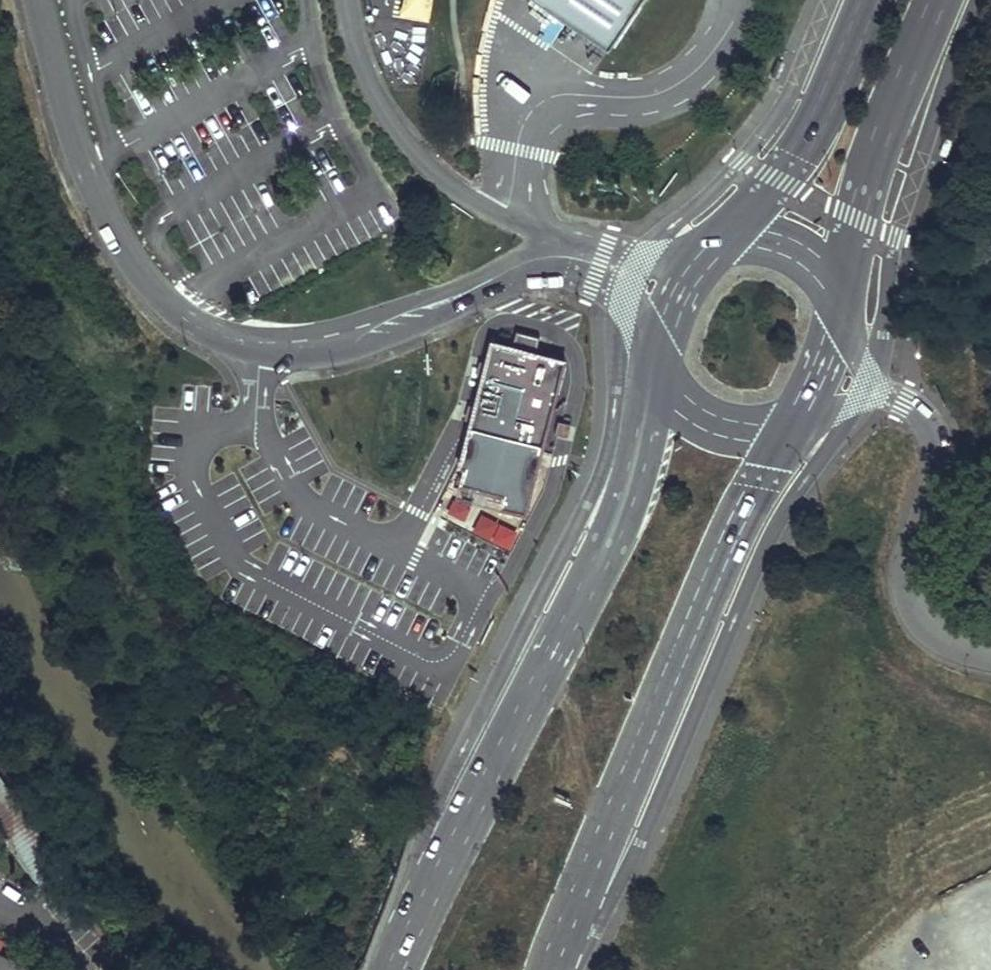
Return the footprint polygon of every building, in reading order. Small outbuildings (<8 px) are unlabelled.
[(431,0),(400,0),(397,16),(428,21),(431,0)] [(614,53),(649,0),(535,0),(614,53)] [(786,60),(779,57),(771,75),(778,78),(786,60)] [(952,140),(945,138),(938,156),(946,159),(952,140)] [(517,330),(513,347),(533,352),(538,336),(517,330)] [(954,341),(964,352),(971,345),(961,335),(954,341)] [(450,480),(450,482),(500,494),(495,510),(521,516),(562,360),(533,352),(513,347),(487,341),(481,363),(476,381),(469,407),(465,426),(450,480)] [(471,380),(476,381),(481,363),(476,361),(471,380)] [(465,426),(469,407),(463,405),(459,424),(465,426)] [(567,425),(554,421),(551,434),(564,437),(567,425)] [(450,482),(446,497),(457,500),(459,493),(470,496),(468,503),(495,510),(500,494),(450,482)] [(470,496),(459,493),(457,500),(457,501),(468,504),(468,503),(470,496)] [(511,547),(517,529),(481,517),(475,536),(511,547)] [(32,873),(53,859),(0,785),(0,827),(32,873)] [(26,965),(0,952),(0,969),(32,969),(26,965)]
